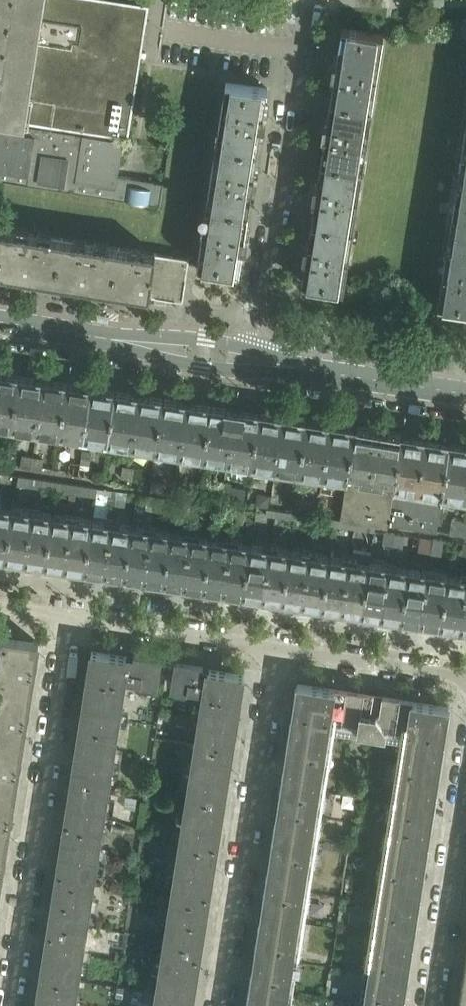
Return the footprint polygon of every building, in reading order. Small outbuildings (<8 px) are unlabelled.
[(129,137),(149,4),(126,0),(0,0),(0,117),(129,137)] [(342,26),(337,63),(331,98),(373,104),(384,33),(342,26)] [(226,82),(217,142),(258,149),(268,88),(226,82)] [(331,98),(327,124),(322,158),(363,165),(373,104),(331,98)] [(161,205),(164,183),(118,175),(124,140),(83,134),(0,121),(0,180),(161,205)] [(458,179),(465,181),(465,127),(458,179)] [(258,149),(217,142),(207,204),(249,210),(258,149)] [(363,165),(322,158),(312,219),(354,226),(363,165)] [(458,179),(448,240),(465,243),(465,181),(458,179)] [(249,210),(207,204),(198,265),(239,272),(249,210)] [(312,219),(308,245),(302,282),(344,288),(354,226),(312,219)] [(5,229),(0,259),(0,271),(55,280),(62,238),(5,229)] [(119,247),(62,238),(55,280),(113,289),(119,247)] [(448,240),(438,303),(465,307),(465,243),(448,240)] [(156,253),(119,247),(113,289),(150,294),(156,253)] [(189,258),(156,253),(150,294),(183,300),(189,258)] [(22,376),(1,372),(0,378),(0,421),(14,423),(22,376)] [(40,427),(48,380),(22,376),(14,423),(40,427)] [(62,430),(69,383),(48,380),(40,427),(62,430)] [(87,434),(95,387),(69,383),(62,430),(87,434)] [(110,438),(117,391),(95,387),(87,434),(110,438)] [(135,442),(143,395),(117,391),(110,438),(135,442)] [(157,445),(165,398),(143,395),(135,442),(157,445)] [(182,449),(189,402),(165,398),(157,445),(182,449)] [(205,453),(212,405),(189,402),(182,449),(205,453)] [(231,457),(238,409),(212,405),(205,453),(231,457)] [(253,461),(260,413),(238,409),(231,457),(253,461)] [(279,465),(287,417),(260,413),(253,461),(279,465)] [(300,468),(308,420),(287,417),(279,465),(300,468)] [(326,472),(334,424),(308,420),(300,468),(326,472)] [(348,476),(356,428),(334,424),(326,472),(348,476)] [(365,523),(379,431),(356,428),(348,476),(342,511),(341,519),(365,523)] [(389,527),(390,523),(403,435),(379,431),(365,523),(376,525),(389,527)] [(415,527),(429,439),(403,435),(390,523),(415,527)] [(438,531),(444,490),(452,443),(429,439),(415,527),(438,531)] [(452,443),(444,490),(465,494),(465,445),(452,443)] [(83,450),(81,463),(90,465),(92,451),(83,450)] [(32,468),(33,456),(23,455),(21,466),(32,468)] [(42,469),(44,458),(33,456),(32,468),(42,469)] [(79,475),(81,463),(70,462),(68,474),(79,475)] [(90,477),(92,465),(90,465),(81,463),(79,475),(90,477)] [(123,465),(122,477),(134,479),(136,467),(123,465)] [(152,480),(151,490),(162,492),(164,482),(152,480)] [(228,497),(244,501),(248,487),(232,483),(228,497)] [(84,495),(85,486),(72,484),(71,493),(84,495)] [(97,497),(98,488),(85,486),(84,495),(97,497)] [(126,506),(128,492),(108,489),(106,503),(126,506)] [(205,518),(207,505),(187,501),(185,515),(205,518)] [(15,506),(0,504),(0,556),(7,557),(15,506)] [(27,560),(34,509),(15,506),(7,557),(27,560)] [(234,523),(236,509),(226,507),(224,521),(234,523)] [(341,519),(342,511),(335,510),(334,518),(267,508),(266,515),(375,532),(376,525),(365,523),(341,519)] [(46,563),(54,512),(34,509),(27,560),(46,563)] [(244,524),(247,511),(236,509),(234,523),(244,524)] [(66,566),(74,515),(54,512),(46,563),(66,566)] [(86,569),(94,519),(74,515),(66,566),(86,569)] [(450,533),(465,535),(465,520),(452,518),(450,533)] [(106,572),(113,522),(94,519),(86,569),(106,572)] [(125,575),(133,525),(113,522),(106,572),(125,575)] [(145,578),(153,528),(133,525),(125,575),(145,578)] [(165,581),(173,531),(153,528),(145,578),(165,581)] [(185,584),(193,534),(173,531),(165,581),(185,584)] [(394,545),(395,534),(385,532),(383,543),(394,545)] [(204,587),(212,537),(193,534),(185,584),(204,587)] [(405,547),(407,536),(395,534),(394,545),(405,547)] [(224,590),(231,540),(212,537),(204,587),(224,590)] [(433,551),(435,540),(424,538),(422,549),(433,551)] [(243,594),(251,543),(231,540),(224,590),(243,594)] [(444,553),(446,542),(435,540),(433,551),(444,553)] [(263,597),(271,546),(251,543),(243,594),(263,597)] [(283,600),(291,549),(271,546),(263,597),(283,600)] [(303,603),(310,552),(291,549),(283,600),(303,603)] [(363,612),(371,562),(372,552),(354,549),(353,559),(350,559),(342,609),(363,612)] [(322,606),(330,556),(310,552),(303,603),(322,606)] [(342,609),(350,559),(330,556),(322,606),(342,609)] [(383,615),(391,565),(371,562),(363,612),(383,615)] [(402,618),(410,568),(391,565),(383,615),(402,618)] [(422,621),(430,571),(410,568),(402,618),(422,621)] [(442,624),(450,574),(430,571),(422,621),(442,624)] [(465,598),(465,577),(450,574),(442,624),(461,628),(465,598)] [(0,651),(0,660),(35,665),(39,643),(2,637),(0,651)] [(157,682),(160,661),(92,650),(84,700),(122,706),(126,678),(157,682)] [(0,660),(0,687),(31,692),(35,665),(0,660)] [(237,725),(245,674),(177,664),(174,685),(195,688),(204,690),(203,699),(200,719),(237,725)] [(335,685),(334,688),(298,682),(294,709),(331,715),(331,719),(360,723),(359,729),(385,733),(386,727),(407,731),(408,728),(445,734),(449,706),(413,700),(414,697),(335,685)] [(0,687),(0,714),(27,718),(31,692),(0,687)] [(195,688),(193,697),(203,699),(204,690),(195,688)] [(113,760),(120,718),(122,706),(84,700),(76,754),(113,760)] [(327,743),(330,724),(331,719),(331,715),(294,709),(290,737),(327,743)] [(0,714),(0,742),(23,746),(27,718),(0,714)] [(228,779),(237,725),(200,719),(191,773),(228,779)] [(441,761),(445,734),(408,728),(407,731),(404,755),(441,761)] [(319,792),(325,754),(327,743),(290,737),(282,786),(319,792)] [(0,742),(0,765),(19,768),(23,746),(0,742)] [(105,808),(112,768),(113,760),(76,754),(68,802),(105,808)] [(433,811),(441,761),(404,755),(396,805),(433,811)] [(0,765),(0,792),(15,794),(19,768),(0,765)] [(221,828),(228,779),(191,773),(184,822),(221,828)] [(163,794),(165,785),(155,783),(153,792),(163,794)] [(311,843),(319,792),(282,786),(274,836),(311,843)] [(0,792),(0,816),(11,818),(15,794),(0,792)] [(98,858),(105,808),(68,802),(60,852),(98,858)] [(425,861),(433,811),(396,805),(388,855),(425,861)] [(0,816),(0,843),(7,844),(11,818),(0,816)] [(213,877),(221,828),(184,822),(176,871),(213,877)] [(303,892),(311,847),(311,843),(274,836),(266,886),(303,892)] [(90,907),(98,858),(60,852),(53,901),(90,907)] [(417,912),(425,861),(388,855),(380,906),(417,912)] [(205,926),(213,877),(176,871),(168,920),(205,926)] [(296,943),(303,892),(266,886),(259,937),(296,943)] [(82,957),(90,907),(53,901),(45,951),(82,957)] [(198,975),(205,926),(168,920),(160,969),(198,975)] [(288,992),(294,954),(296,943),(259,937),(251,986),(288,992)] [(74,1005),(81,964),(82,957),(45,951),(37,1000),(74,1005)] [(409,962),(372,955),(365,1005),(371,1005),(402,1005),(409,962)] [(198,975),(160,969),(155,1005),(193,1005),(198,975)] [(286,1002),(288,992),(251,986),(248,1005),(286,1005),(286,1002)] [(118,987),(116,996),(123,997),(125,988),(118,987)]
